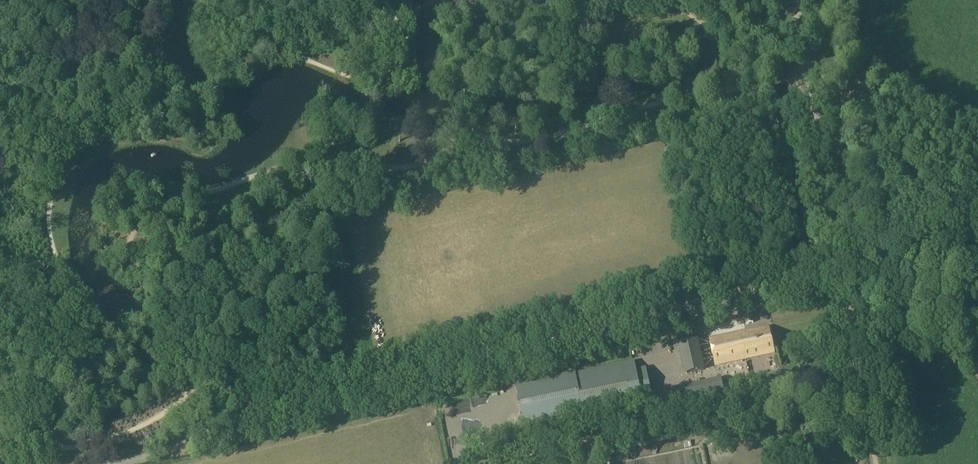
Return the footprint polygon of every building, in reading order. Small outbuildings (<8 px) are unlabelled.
[(747,324),(754,323),(752,311),(745,312),(747,324)] [(717,365),(776,352),(770,326),(711,339),(717,365)] [(703,370),(697,340),(682,344),(688,373),(703,370)] [(576,374),(517,386),(526,426),(584,414),(586,421),(645,408),(643,399),(652,397),(643,399),(637,372),(646,370),(637,372),(635,362),(577,375),(576,374)] [(679,409),(726,400),(721,378),(674,388),(679,409)]
